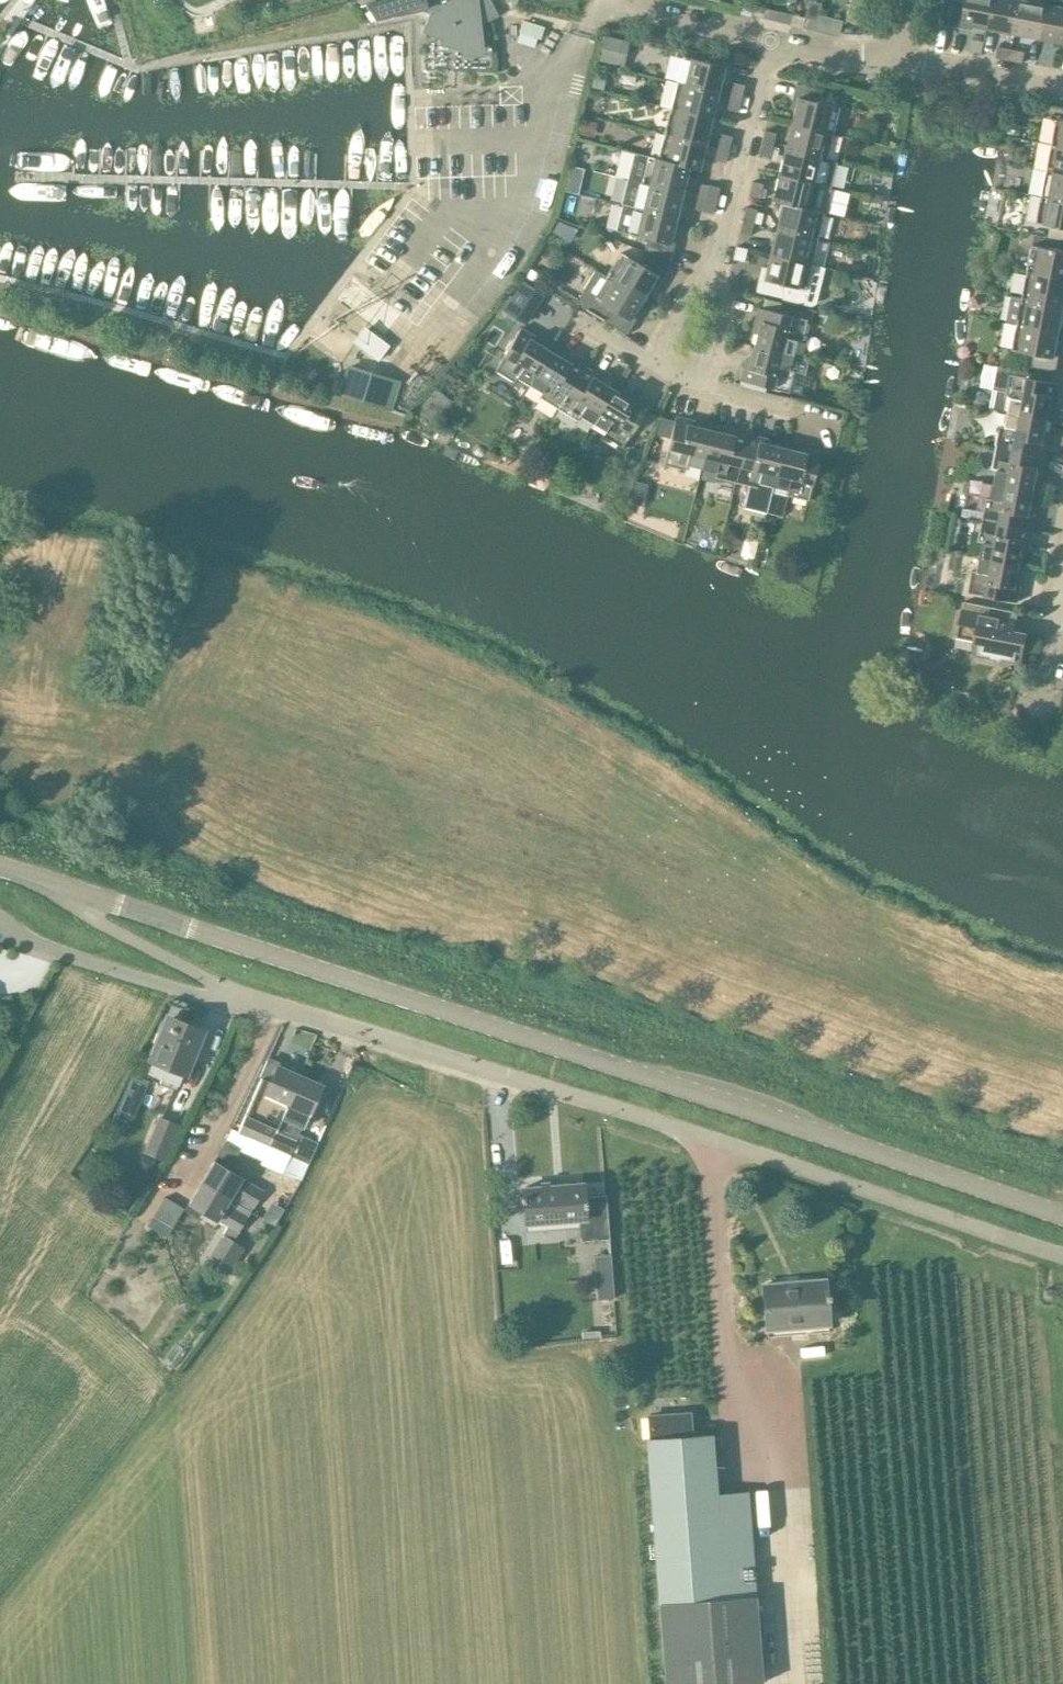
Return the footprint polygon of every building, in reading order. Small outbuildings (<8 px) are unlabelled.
[(374,20),(421,11),(429,15),(427,20),(425,25),(442,33),(441,38),(461,43),(461,48),(483,49),(482,44),(483,44),(478,4),(487,0),(382,0),(366,5),(374,20)] [(864,0),(850,0),(846,16),(845,21),(858,24),(860,16),(864,0)] [(989,29),(994,0),(967,0),(967,1),(959,0),(954,0),(949,26),(963,29),(964,24),(989,29)] [(989,29),(1015,33),(1021,0),(994,0),(989,29)] [(1015,33),(1041,38),(1048,0),(1021,0),(1015,33)] [(1041,38),(1062,43),(1062,0),(1048,0),(1041,38)] [(751,16),(764,19),(766,9),(753,6),(751,16)] [(766,9),(764,19),(777,22),(779,12),(766,9)] [(815,31),(817,21),(805,18),(802,28),(815,31)] [(523,21),(520,31),(520,32),(538,37),(541,38),(544,27),(523,21)] [(629,43),(602,36),(597,59),(624,66),(629,43)] [(997,58),(1010,60),(1012,49),(999,47),(997,58)] [(1012,49),(1010,60),(1023,63),(1025,52),(1012,49)] [(677,83),(718,93),(724,67),(683,57),(677,83)] [(605,80),(593,77),(591,87),(603,90),(605,80)] [(718,93),(677,83),(666,80),(660,106),(671,108),(712,118),(718,93)] [(731,96),(741,99),(744,85),(734,83),(731,96)] [(791,124),(833,134),(839,107),(820,103),(823,90),(796,85),(793,97),(798,99),(791,124)] [(589,89),(586,101),(599,104),(602,92),(589,89)] [(738,112),(741,99),(731,96),(727,109),(738,112)] [(705,144),(712,118),(671,108),(664,134),(705,144)] [(1052,145),(1062,147),(1062,119),(1057,118),(1052,145)] [(597,124),(582,120),(579,133),(594,137),(597,124)] [(833,134),(791,124),(785,149),(826,160),(833,134)] [(762,144),(772,146),(776,133),(765,131),(762,144)] [(862,139),(875,142),(877,133),(863,131),(862,139)] [(689,167),(689,168),(699,170),(705,144),(664,134),(658,159),(658,160),(689,167)] [(721,134),(718,147),(729,150),(732,137),(721,134)] [(769,158),(772,146),(762,144),(758,157),(769,159),(769,158)] [(1052,145),(1047,170),(1062,173),(1062,147),(1052,145)] [(772,146),(769,158),(776,160),(779,148),(772,146)] [(729,150),(718,147),(715,160),(726,163),(729,150)] [(779,175),(830,188),(836,162),(826,160),(785,149),(779,175)] [(658,160),(658,159),(636,153),(629,180),(683,192),(689,168),(689,167),(658,160)] [(571,190),(581,169),(572,165),(562,186),(571,190)] [(1047,170),(1042,196),(1062,200),(1062,173),(1047,170)] [(772,201),(783,204),(783,203),(814,211),(814,210),(824,212),(830,188),(779,175),(772,201)] [(762,188),(764,180),(753,178),(749,195),(760,198),(760,197),(762,188)] [(629,180),(623,205),(676,218),(683,192),(629,180)] [(701,184),(698,196),(705,198),(708,186),(701,184)] [(705,198),(716,201),(719,188),(709,185),(708,186),(705,198)] [(698,196),(695,209),(702,211),(705,198),(698,196)] [(1042,196),(1037,223),(1062,227),(1062,200),(1042,196)] [(713,214),(716,201),(705,198),(702,211),(713,214)] [(823,217),(824,212),(814,210),(814,211),(783,203),(783,204),(777,228),(818,239),(823,217)] [(670,243),(676,218),(623,205),(616,231),(648,239),(645,252),(671,262),(675,244),(670,243)] [(743,220),(754,223),(756,212),(757,210),(746,207),(743,220)] [(756,212),(754,223),(760,224),(763,213),(756,212)] [(750,236),(754,223),(743,220),(740,233),(750,236)] [(818,239),(777,228),(770,254),(811,264),(818,239)] [(1062,279),(1062,251),(1033,245),(1028,272),(1062,279)] [(736,246),(733,259),(744,262),(747,249),(736,246)] [(661,278),(671,262),(645,252),(638,263),(621,253),(607,276),(643,298),(657,276),(661,278)] [(825,268),(811,264),(770,254),(764,279),(759,278),(756,292),(782,298),(782,300),(811,307),(816,303),(825,268)] [(529,269),(525,277),(538,284),(543,276),(529,269)] [(630,320),(643,298),(607,276),(596,269),(580,297),(582,307),(603,320),(627,334),(634,322),(630,320)] [(1023,298),(1062,305),(1062,279),(1028,272),(1023,298)] [(542,295),(525,284),(508,312),(526,323),(542,295)] [(1023,298),(1011,295),(1006,321),(1018,323),(1059,331),(1062,311),(1062,305),(1023,298)] [(754,346),(793,355),(796,341),(802,342),(807,320),(759,308),(754,327),(759,328),(754,346)] [(1054,357),(1059,331),(1018,323),(1013,350),(1032,354),(1030,366),(1057,371),(1059,358),(1054,357)] [(378,361),(390,346),(365,326),(353,342),(378,361)] [(530,385),(550,352),(535,342),(538,338),(521,328),(495,371),(515,382),(517,378),(530,385)] [(808,359),(793,355),(754,346),(750,363),(745,362),(741,381),(789,393),(795,371),(805,373),(808,359)] [(566,361),(550,352),(530,385),(543,393),(540,398),(559,409),(585,366),(568,357),(566,361)] [(348,366),(340,393),(390,408),(399,381),(348,366)] [(601,376),(585,366),(559,409),(578,420),(580,416),(593,424),(613,390),(598,381),(601,376)] [(994,389),(990,408),(1009,412),(1048,419),(1051,402),(1056,403),(1060,383),(1011,374),(1008,388),(999,386),(994,389)] [(629,399),(613,390),(593,424),(605,431),(603,436),(622,448),(648,405),(631,395),(629,399)] [(1048,419),(1009,412),(1006,426),(1001,425),(997,447),(1046,456),(1049,438),(1044,437),(1048,419)] [(701,469),(711,430),(693,426),(695,421),(676,416),(664,465),(686,470),(687,465),(701,469)] [(671,438),(675,421),(662,418),(658,434),(671,438)] [(729,435),(711,430),(701,469),(716,472),(715,477),(736,483),(748,434),(730,430),(729,435)] [(766,439),(748,434),(736,483),(750,486),(744,507),(767,513),(773,486),(782,448),(765,444),(766,439)] [(800,452),(782,448),(773,486),(787,490),(786,495),(808,500),(820,452),(801,447),(800,452)] [(1046,456),(997,447),(992,469),(998,470),(995,484),(1034,492),(1037,474),(1042,475),(1046,456)] [(645,454),(632,448),(625,465),(638,471),(645,454)] [(1034,492),(995,484),(992,499),(987,498),(983,519),(1032,529),(1035,510),(1030,509),(1034,492)] [(1032,529),(983,519),(979,541),(984,542),(981,557),(1020,564),(1023,546),(1028,547),(1032,529)] [(1020,564),(981,557),(978,571),(973,570),(969,593),(1018,602),(1021,583),(1016,582),(1020,564)] [(962,609),(957,637),(974,640),(972,653),(1022,663),(1027,634),(1014,632),(1007,631),(1010,618),(1011,611),(992,607),(991,608),(986,607),(986,606),(964,602),(962,609)] [(150,1060),(152,1060),(145,1076),(149,1078),(151,1075),(162,1079),(160,1083),(177,1090),(183,1073),(185,1074),(202,1030),(167,1016),(150,1060)] [(271,1145),(301,1076),(268,1062),(260,1078),(262,1079),(239,1131),(271,1145)] [(299,1134),(320,1085),(301,1076),(271,1145),(290,1154),(299,1134)] [(180,1124),(157,1115),(143,1151),(165,1160),(180,1124)] [(225,1142),(241,1150),(262,1159),(260,1163),(262,1164),(281,1173),(290,1154),(271,1145),(239,1131),(232,1127),(225,1142)] [(299,1134),(290,1154),(309,1162),(318,1143),(299,1134)] [(225,1142),(217,1155),(232,1164),(241,1150),(225,1142)] [(290,1154),(281,1173),(294,1179),(303,1159),(290,1154)] [(213,1161),(201,1182),(252,1210),(264,1190),(242,1178),(213,1161)] [(189,1203),(218,1220),(227,1226),(204,1261),(227,1276),(244,1247),(234,1241),(252,1210),(201,1182),(189,1203)] [(522,1188),(525,1223),(527,1233),(578,1228),(579,1242),(609,1239),(607,1195),(584,1197),(583,1183),(522,1188)] [(173,1227),(183,1207),(164,1196),(153,1216),(173,1227)] [(598,1261),(598,1279),(610,1279),(610,1260),(598,1261)] [(764,1285),(768,1328),(828,1323),(825,1280),(764,1285)] [(1053,1287),(1045,1287),(1045,1296),(1054,1296),(1053,1287)] [(649,1417),(651,1438),(690,1435),(688,1414),(649,1417)] [(659,1601),(725,1596),(713,1434),(690,1435),(651,1438),(647,1439),(659,1601)] [(659,1604),(666,1683),(757,1683),(762,1683),(755,1595),(725,1598),(725,1596),(659,1601),(659,1604)]
